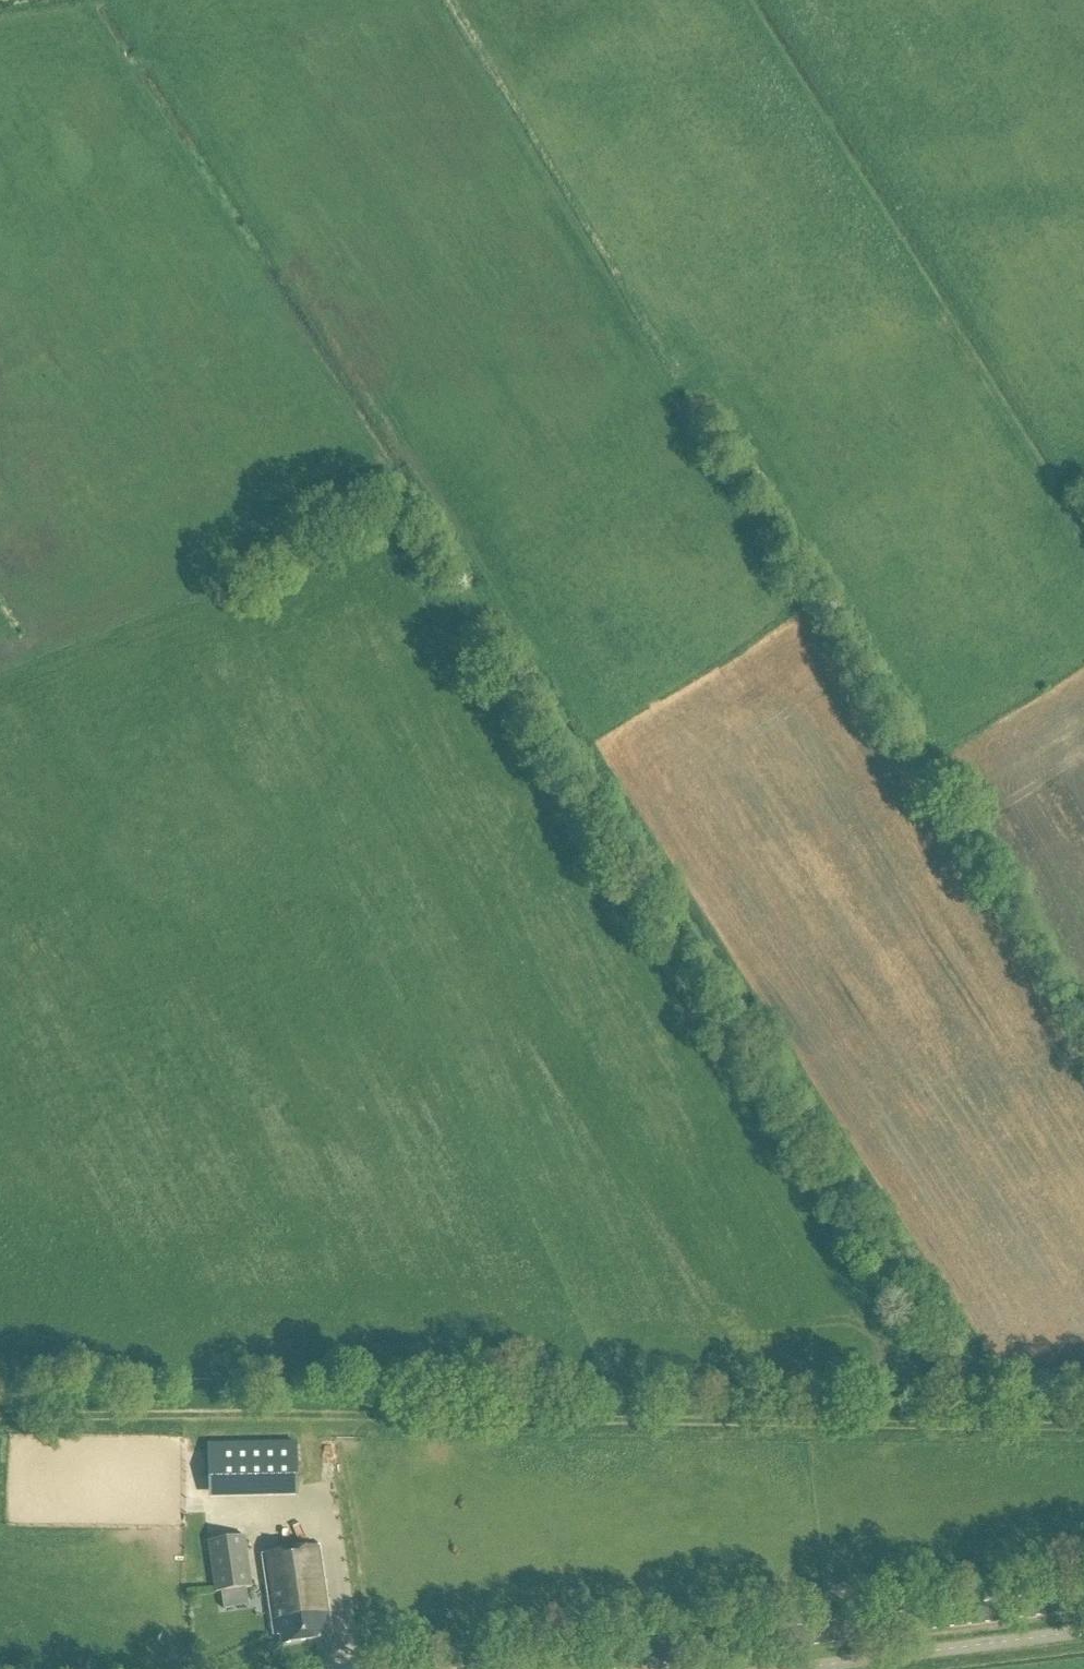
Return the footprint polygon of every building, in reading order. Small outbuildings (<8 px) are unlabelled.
[(297,1443),(207,1445),(208,1500),(298,1498),(297,1443)] [(208,1542),(216,1594),(253,1589),(245,1537),(208,1542)] [(282,1648),(332,1640),(317,1549),(261,1558),(275,1638),(280,1637),(282,1648)]
